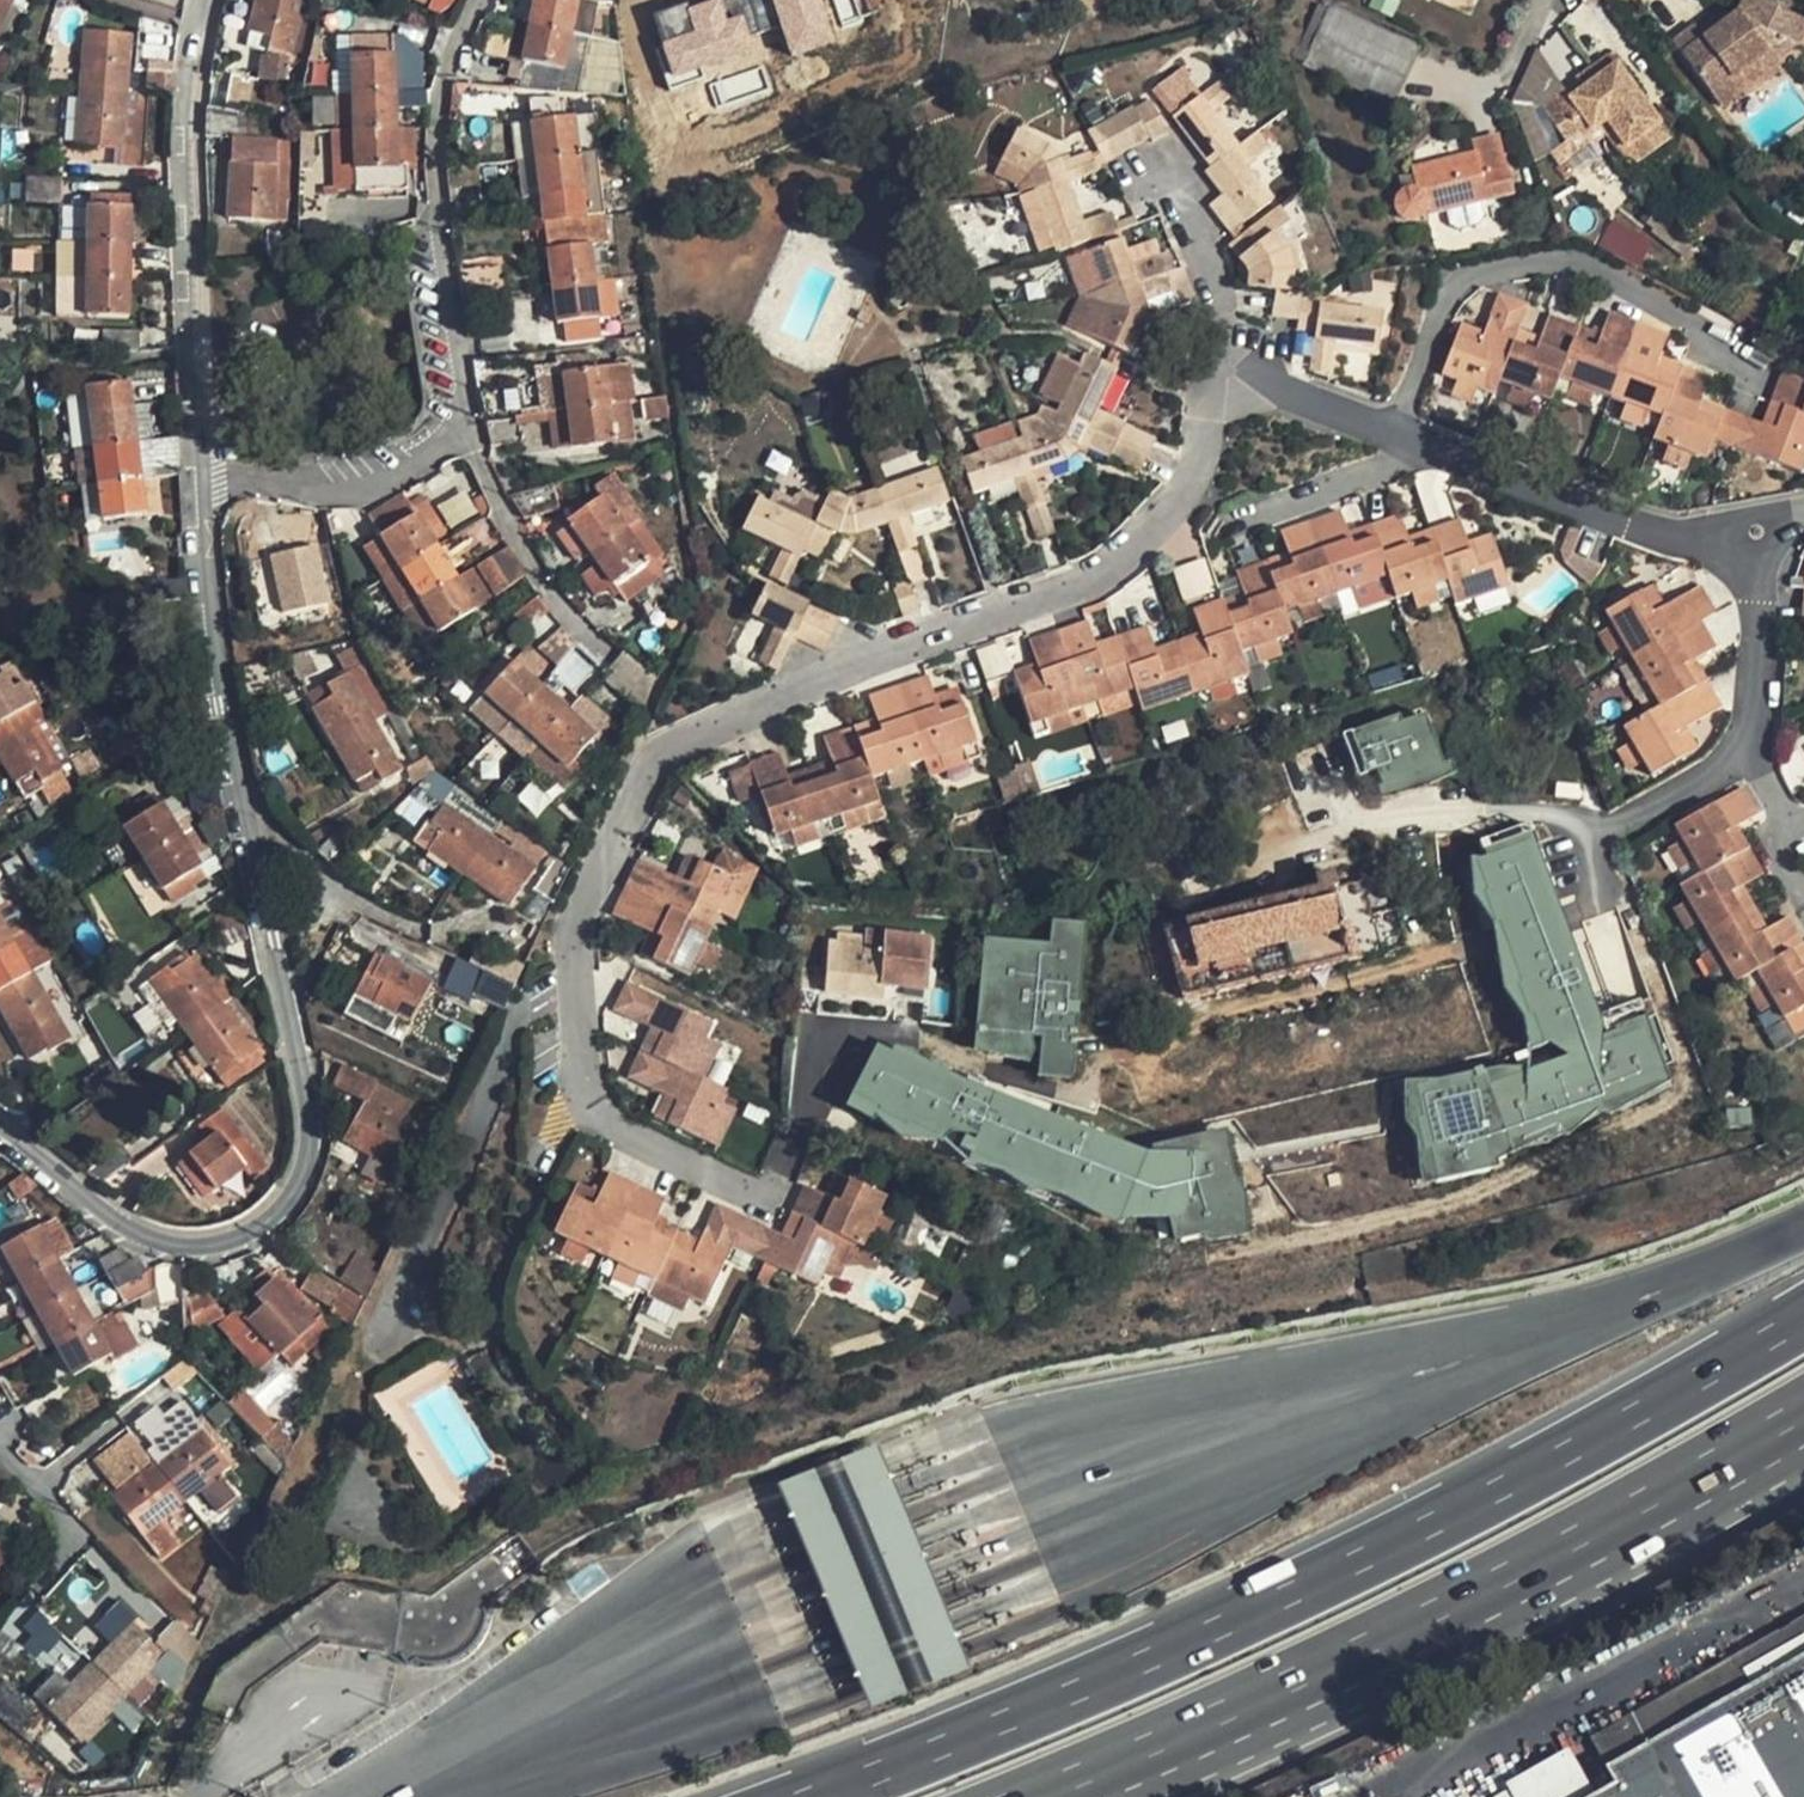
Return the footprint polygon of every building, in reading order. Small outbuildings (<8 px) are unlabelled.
[(8,5),(17,10),(22,0),(10,0),(8,5)] [(246,34),(266,39),(262,51),(280,57),(286,59),(301,2),(292,0),(255,0),(246,34)] [(435,0),(408,0),(430,10),(435,0)] [(528,27),(571,36),(577,3),(577,1),(574,0),(532,0),(528,27)] [(596,2),(585,0),(580,0),(575,29),(591,32),(596,2)] [(719,0),(714,0),(689,8),(698,34),(667,44),(676,72),(700,65),(704,79),(768,59),(759,30),(749,34),(743,15),(725,20),(719,0)] [(791,55),(834,42),(821,0),(774,0),(791,55)] [(1721,106),(1740,92),(1745,99),(1783,71),(1776,61),(1768,51),(1784,39),(1796,45),(1803,27),(1803,21),(1759,0),(1743,0),(1739,12),(1718,26),(1703,37),(1696,27),(1695,25),(1673,41),(1721,106)] [(301,2),(286,59),(306,66),(318,7),(301,2)] [(1329,6),(1303,61),(1395,102),(1419,48),(1329,6)] [(1710,16),(1696,27),(1703,37),(1718,26),(1710,16)] [(135,70),(167,72),(168,30),(137,21),(135,70)] [(528,27),(508,24),(501,62),(521,65),(528,27)] [(528,27),(521,65),(564,72),(571,36),(528,27)] [(262,51),(266,39),(246,34),(243,46),(262,51)] [(83,35),(82,88),(127,90),(129,36),(83,35)] [(345,39),(347,96),(390,95),(389,57),(388,38),(345,39)] [(1784,39),(1768,51),(1776,61),(1796,45),(1784,39)] [(262,51),(257,68),(274,73),(280,57),(262,51)] [(1614,52),(1593,67),(1621,109),(1604,121),(1604,123),(1606,121),(1626,148),(1630,145),(1642,161),(1671,140),(1617,65),(1622,61),(1614,52)] [(410,95),(410,56),(389,57),(390,95),(410,95)] [(473,57),(467,88),(517,91),(521,65),(501,62),(473,57)] [(10,85),(18,69),(6,63),(0,75),(0,80),(10,85)] [(521,65),(517,91),(561,93),(564,72),(521,65)] [(1566,92),(1544,108),(1548,117),(1566,143),(1581,132),(1584,137),(1604,123),(1604,121),(1621,109),(1593,67),(1576,80),(1579,83),(1578,84),(1579,85),(1580,84),(1583,89),(1570,98),(1566,92)] [(250,90),(273,97),(279,74),(274,73),(257,68),(250,90)] [(1210,169),(1237,147),(1210,112),(1235,93),(1224,78),(1190,104),(1169,77),(1151,92),(1210,169)] [(1578,84),(1566,92),(1570,98),(1583,89),(1580,84),(1579,85),(1578,84)] [(240,116),(248,117),(249,93),(209,87),(206,112),(240,116)] [(125,146),(127,90),(82,88),(80,145),(125,146)] [(127,90),(125,146),(145,147),(146,101),(136,100),(136,90),(127,90)] [(146,101),(146,90),(136,90),(136,100),(146,101)] [(347,96),(349,131),(393,132),(391,112),(390,95),(347,96)] [(410,95),(390,95),(391,112),(424,109),(422,95),(410,95)] [(450,95),(446,122),(480,124),(482,96),(450,95)] [(333,132),(349,131),(347,96),(331,96),(333,132)] [(506,97),(515,161),(532,158),(529,125),(525,99),(506,97)] [(525,99),(529,125),(572,120),(572,119),(570,100),(525,99)] [(570,100),(572,119),(595,115),(594,100),(570,100)] [(1149,102),(1134,109),(1149,138),(1151,143),(1167,134),(1149,102)] [(1133,107),(1117,116),(1134,146),(1149,138),(1134,109),(1133,107)] [(205,140),(228,141),(228,139),(239,140),(240,116),(206,112),(205,130),(205,140)] [(572,120),(577,154),(594,152),(600,150),(595,115),(572,119),(572,120)] [(1117,116),(1102,124),(1119,155),(1134,146),(1117,116)] [(269,135),(283,136),(284,121),(271,119),(269,135)] [(529,125),(532,158),(577,154),(572,120),(529,125)] [(1606,121),(1604,123),(1604,133),(1605,132),(1632,168),(1642,161),(1630,145),(1626,148),(1606,121)] [(1581,132),(1566,143),(1574,154),(1604,133),(1604,123),(1584,137),(1581,132)] [(1102,124),(1087,132),(1097,151),(1104,163),(1119,155),(1102,124)] [(1067,182),(1097,172),(1096,168),(1091,155),(1091,154),(1069,162),(1067,155),(1058,158),(1047,146),(1015,130),(994,174),(1017,186),(1019,194),(1033,189),(1034,193),(1067,182)] [(333,195),(352,195),(352,172),(349,131),(333,132),(330,132),(333,195)] [(349,131),(352,172),(394,169),(393,132),(349,131)] [(394,169),(403,169),(409,168),(408,131),(393,132),(394,169)] [(297,133),(296,161),(311,161),(310,132),(297,133)] [(1209,206),(1230,233),(1271,202),(1243,167),(1268,148),(1256,133),(1204,173),(1221,195),(1209,206)] [(228,141),(228,164),(274,165),(275,142),(239,140),(228,139),(228,141)] [(1479,175),(1506,169),(1498,139),(1472,145),(1475,155),(1479,175)] [(286,142),(275,142),(274,165),(272,219),(282,219),(284,189),(286,142)] [(145,161),(145,147),(125,146),(125,161),(145,161)] [(1096,168),(1104,163),(1097,151),(1091,155),(1096,168)] [(577,154),(582,187),(598,186),(594,152),(577,154)] [(532,158),(537,194),(555,192),(582,189),(582,187),(577,154),(532,158)] [(1475,155),(1412,169),(1416,189),(1413,188),(1407,188),(1401,190),(1397,194),(1394,201),(1394,207),(1397,214),(1402,218),(1407,220),(1413,221),(1418,219),(1423,214),(1426,209),(1426,203),(1429,212),(1445,209),(1449,224),(1457,229),(1478,224),(1483,216),(1479,201),(1512,193),(1506,169),(1479,175),(1475,155)] [(228,164),(225,218),(272,219),(274,165),(228,164)] [(352,172),(352,195),(404,193),(403,169),(394,169),(352,172)] [(63,181),(29,179),(29,202),(63,202),(63,181)] [(1067,182),(1034,193),(1055,253),(1118,230),(1111,213),(1081,223),(1067,182)] [(555,192),(559,221),(584,218),(602,216),(598,186),(582,187),(582,189),(555,192)] [(284,189),(282,219),(295,219),(296,189),(284,189)] [(537,194),(541,223),(559,221),(555,192),(537,194)] [(1016,199),(1036,254),(1053,248),(1034,194),(1016,199)] [(86,196),(85,210),(127,209),(127,243),(140,243),(140,196),(86,196)] [(1278,207),(1237,238),(1247,252),(1238,259),(1245,269),(1247,275),(1246,287),(1290,293),(1291,273),(1285,251),(1273,235),(1289,222),(1278,207)] [(85,210),(85,242),(127,243),(127,209),(85,210)] [(584,218),(587,240),(604,238),(602,216),(584,218)] [(541,223),(545,247),(587,240),(584,218),(559,221),(541,223)] [(1597,246),(1638,266),(1652,239),(1611,219),(1597,246)] [(1237,238),(1228,246),(1238,259),(1247,252),(1237,238)] [(545,247),(551,286),(593,280),(587,240),(545,247)] [(1065,260),(1078,297),(1096,296),(1136,283),(1175,269),(1169,252),(1160,255),(1154,240),(1125,251),(1121,241),(1065,260)] [(84,278),(85,242),(57,242),(57,278),(84,278)] [(85,242),(84,278),(127,279),(127,243),(85,242)] [(1087,307),(1075,331),(1128,356),(1143,323),(1145,307),(1153,310),(1179,307),(1194,301),(1182,267),(1136,283),(1096,296),(1078,297),(1079,299),(1077,303),(1087,307)] [(491,271),(459,275),(462,299),(494,294),(491,271)] [(1368,276),(1349,278),(1351,292),(1370,290),(1368,276)] [(84,313),(84,278),(60,278),(59,313),(84,313)] [(84,313),(126,314),(127,279),(84,278),(84,313)] [(612,278),(593,280),(599,317),(615,315),(612,278)] [(551,286),(557,324),(599,317),(593,280),(551,286)] [(1274,291),(1270,316),(1297,320),(1301,295),(1290,293),(1274,291)] [(1461,325),(1440,376),(1474,388),(1493,396),(1498,381),(1517,330),(1527,305),(1498,294),(1483,333),(1461,325)] [(1301,295),(1297,330),(1315,332),(1310,371),(1330,373),(1334,342),(1377,349),(1382,314),(1346,309),(1347,300),(1301,295)] [(1594,391),(1609,397),(1638,324),(1609,313),(1601,334),(1595,349),(1589,346),(1594,332),(1577,326),(1558,377),(1572,382),(1594,391)] [(1577,326),(1548,316),(1539,339),(1534,352),(1528,349),(1533,336),(1517,330),(1498,381),(1512,386),(1534,394),(1549,400),(1558,377),(1577,326)] [(596,323),(566,326),(568,342),(598,338),(596,323)] [(1667,335),(1638,324),(1609,397),(1625,403),(1648,411),(1661,416),(1681,366),(1659,358),(1667,335)] [(97,330),(97,348),(135,348),(134,331),(97,330)] [(1594,332),(1589,346),(1595,349),(1601,334),(1594,332)] [(1534,352),(1539,339),(1533,336),(1528,349),(1534,352)] [(563,374),(602,369),(598,341),(557,347),(559,361),(535,365),(537,377),(563,374)] [(1057,412),(1147,456),(1155,438),(1096,410),(1116,369),(1084,354),(1079,365),(1060,406),(1057,412)] [(1058,356),(1039,396),(1060,406),(1079,365),(1058,356)] [(1661,416),(1652,439),(1667,445),(1690,454),(1704,459),(1712,439),(1724,408),(1707,402),(1701,416),(1695,413),(1701,400),(1709,377),(1681,366),(1661,416)] [(563,374),(568,411),(613,404),(607,368),(602,369),(563,374)] [(1781,373),(1771,401),(1803,414),(1803,381),(1781,373)] [(543,414),(568,411),(563,374),(537,377),(543,414)] [(1474,388),(1440,376),(1435,390),(1468,402),(1474,388)] [(1572,382),(1566,398),(1588,407),(1594,391),(1572,382)] [(81,389),(90,446),(132,442),(124,384),(81,389)] [(1512,386),(1506,402),(1528,411),(1534,394),(1512,386)] [(81,389),(58,392),(66,449),(90,446),(81,389)] [(512,392),(481,397),(485,422),(516,418),(512,392)] [(645,421),(667,419),(664,397),(643,400),(645,421)] [(1701,416),(1707,402),(1701,400),(1695,413),(1701,416)] [(628,401),(613,404),(617,439),(629,437),(628,401)] [(1801,472),(1803,465),(1803,414),(1771,401),(1765,418),(1777,422),(1774,429),(1763,424),(1724,408),(1712,439),(1801,472)] [(1619,418),(1642,427),(1648,411),(1625,403),(1619,418)] [(573,446),(617,439),(613,404),(568,411),(573,446)] [(1015,423),(1021,439),(1032,472),(1065,460),(1077,449),(1080,445),(1139,472),(1147,456),(1057,412),(1042,405),(1036,416),(1015,423)] [(543,414),(548,450),(573,446),(568,411),(543,414)] [(520,442),(516,418),(485,422),(489,446),(520,442)] [(1765,418),(1763,424),(1774,429),(1777,422),(1765,418)] [(176,436),(144,439),(147,461),(177,458),(176,436)] [(144,439),(132,442),(137,481),(150,479),(147,461),(144,439)] [(1021,439),(960,460),(972,493),(1014,478),(1036,540),(1054,533),(1032,472),(1021,439)] [(880,478),(917,466),(908,441),(872,453),(880,478)] [(90,446),(95,486),(137,481),(132,442),(90,446)] [(1667,445),(1662,461),(1684,469),(1690,454),(1667,445)] [(66,449),(72,488),(95,486),(90,446),(66,449)] [(177,475),(177,458),(147,461),(150,479),(154,478),(177,475)] [(937,469),(877,490),(888,522),(907,577),(910,583),(927,577),(905,517),(948,502),(937,469)] [(606,475),(591,487),(600,499),(623,529),(636,519),(640,516),(606,475)] [(158,514),(154,478),(150,479),(137,481),(142,516),(158,514)] [(100,521),(142,516),(137,481),(95,486),(100,521)] [(555,511),(548,485),(507,499),(521,520),(555,511)] [(79,535),(102,532),(100,521),(95,486),(72,488),(79,535)] [(447,528),(476,513),(464,488),(434,502),(447,528)] [(830,491),(815,525),(803,551),(818,559),(831,530),(838,534),(854,534),(888,522),(877,490),(848,500),(830,491)] [(787,585),(815,525),(757,497),(742,529),(782,549),(769,577),(787,585)] [(366,516),(379,538),(411,519),(407,513),(398,498),(366,516)] [(589,553),(623,529),(600,499),(558,530),(576,555),(580,560),(589,553)] [(422,505),(407,513),(411,519),(430,550),(444,542),(422,505)] [(1387,576),(1370,524),(1353,530),(1358,543),(1352,545),(1347,532),(1340,510),(1310,521),(1335,593),(1351,588),(1373,580),(1387,576)] [(1447,581),(1430,530),(1407,538),(1399,514),(1370,524),(1387,576),(1395,599),(1410,594),(1447,581)] [(411,519),(379,538),(398,570),(430,550),(411,519)] [(657,549),(636,519),(623,529),(644,558),(657,549)] [(1452,596),(1455,604),(1470,599),(1508,586),(1490,535),(1467,543),(1459,520),(1430,530),(1447,581),(1452,596)] [(1319,599),(1335,593),(1310,521),(1281,531),(1288,552),(1264,560),(1283,611),(1297,606),(1319,599)] [(644,558),(623,529),(589,553),(596,562),(611,583),(644,558)] [(569,560),(576,555),(558,530),(552,534),(569,560)] [(1353,530),(1347,532),(1352,545),(1358,543),(1353,530)] [(365,546),(384,578),(398,570),(379,538),(365,546)] [(346,600),(330,547),(315,551),(327,605),(346,600)] [(430,550),(398,570),(416,600),(448,580),(430,550)] [(287,614),(327,605),(315,551),(287,556),(288,569),(269,572),(278,616),(287,614)] [(525,577),(510,552),(477,574),(490,598),(525,577)] [(1571,554),(1563,563),(1589,587),(1602,566),(1571,554)] [(631,593),(658,574),(644,558),(611,583),(624,598),(631,593)] [(1283,611),(1264,560),(1236,570),(1244,593),(1222,601),(1239,651),(1253,647),(1276,639),(1291,634),(1283,611)] [(611,583),(596,562),(575,576),(591,599),(611,583)] [(384,578),(403,608),(416,600),(398,570),(384,578)] [(464,570),(448,580),(468,612),(482,604),(464,570)] [(681,593),(663,570),(658,574),(631,593),(649,616),(681,593)] [(902,617),(920,611),(910,583),(907,577),(890,583),(902,617)] [(151,583),(153,602),(178,599),(177,580),(151,583)] [(436,633),(468,612),(448,580),(416,600),(435,631),(436,633)] [(1351,588),(1356,604),(1379,596),(1373,580),(1351,588)] [(1410,594),(1416,609),(1452,596),(1447,581),(1410,594)] [(776,671),(808,604),(766,584),(750,616),(775,628),(759,663),(776,671)] [(1652,585),(1605,611),(1613,624),(1624,645),(1632,659),(1700,621),(1715,613),(1700,586),(1664,606),(1652,585)] [(1470,599),(1475,614),(1513,602),(1508,586),(1470,599)] [(1297,606),(1302,622),(1325,614),(1319,599),(1297,606)] [(416,600),(403,608),(422,639),(435,631),(416,600)] [(1200,634),(1177,642),(1194,693),(1232,680),(1247,675),(1239,651),(1222,601),(1192,611),(1200,634)] [(840,619),(808,604),(800,621),(832,635),(840,619)] [(278,616),(264,619),(267,631),(290,626),(287,614),(278,616)] [(832,635),(800,621),(793,636),(825,651),(832,635)] [(1700,621),(1632,659),(1641,674),(1652,694),(1659,707),(1706,681),(1697,665),(1685,672),(1681,666),(1693,660),(1715,647),(1700,621)] [(1097,701),(1134,688),(1117,636),(1094,644),(1087,622),(1057,632),(1082,706),(1097,701)] [(1613,624),(1597,633),(1609,654),(1624,645),(1613,624)] [(1139,703),(1141,711),(1145,709),(1194,693),(1177,642),(1154,650),(1146,627),(1117,636),(1134,688),(1139,703)] [(1044,719),(1082,706),(1057,632),(1028,642),(1036,665),(1013,673),(1030,724),(1044,719)] [(1253,647),(1259,663),(1282,655),(1276,639),(1253,647)] [(596,663),(598,659),(579,643),(576,647),(596,663)] [(596,663),(576,647),(559,667),(578,683),(584,677),(590,670),(596,663)] [(312,650),(290,656),(301,677),(321,666),(312,650)] [(511,666),(539,690),(551,676),(523,652),(511,666)] [(1685,672),(1697,665),(1693,660),(1681,666),(1685,672)] [(390,716),(362,664),(345,673),(373,725),(386,718),(390,716)] [(623,678),(644,695),(651,678),(634,664),(623,678)] [(4,671),(37,721),(46,714),(14,665),(4,671)] [(511,666),(483,696),(512,722),(539,690),(511,666)] [(578,683),(559,667),(553,673),(573,690),(578,683)] [(37,721),(4,671),(0,674),(0,744),(37,721)] [(373,725),(345,673),(321,685),(328,701),(312,708),(333,746),(373,725)] [(1641,674),(1626,682),(1637,702),(1652,694),(1641,674)] [(551,676),(539,690),(568,716),(578,704),(581,701),(551,676)] [(927,676),(898,686),(923,760),(961,747),(975,742),(957,688),(934,697),(927,676)] [(42,688),(53,703),(68,693),(54,679),(42,688)] [(1232,680),(1194,693),(1198,705),(1236,693),(1232,680)] [(1659,707),(1623,727),(1631,742),(1643,763),(1650,776),(1697,749),(1688,734),(1676,741),(1673,735),(1685,728),(1722,706),(1706,681),(1659,707)] [(870,721),(853,727),(871,778),(885,773),(908,765),(923,760),(898,686),(869,696),(876,719),(881,732),(874,734),(870,721)] [(1097,701),(1102,716),(1139,703),(1134,688),(1097,701)] [(568,716),(539,690),(512,722),(541,748),(568,716)] [(1145,709),(1149,723),(1198,705),(1194,693),(1145,709)] [(472,709),(501,734),(512,722),(483,696),(472,709)] [(599,722),(578,704),(568,716),(589,735),(599,722)] [(1086,720),(1082,706),(1044,719),(1049,734),(1086,720)] [(386,718),(406,757),(420,749),(398,712),(390,716),(386,718)] [(1438,760),(1423,713),(1398,720),(1396,715),(1352,730),(1366,769),(1375,766),(1380,783),(1373,785),(1377,796),(1452,771),(1448,757),(1438,760)] [(46,714),(37,721),(63,763),(74,756),(74,755),(46,714)] [(589,735),(568,716),(541,748),(565,768),(592,737),(589,735)] [(876,719),(870,721),(874,734),(881,732),(876,719)] [(37,721),(0,744),(0,761),(26,802),(50,785),(50,783),(68,771),(63,763),(37,721)] [(501,734),(531,760),(541,748),(512,722),(501,734)] [(373,725),(333,746),(352,783),(368,773),(376,788),(400,775),(373,725)] [(825,763),(809,769),(827,819),(840,814),(878,801),(871,778),(853,727),(823,737),(831,761),(836,774),(830,776),(825,763)] [(1688,734),(1685,728),(1673,735),(1676,741),(1688,734)] [(1631,742),(1617,750),(1628,770),(1643,763),(1631,742)] [(89,746),(74,755),(74,756),(84,771),(99,762),(89,746)] [(961,747),(923,760),(928,776),(967,763),(961,747)] [(435,760),(448,777),(459,765),(446,748),(435,760)] [(554,781),(565,768),(541,748),(531,760),(554,781)] [(779,753),(749,763),(750,766),(760,794),(775,837),(790,832),(827,819),(809,769),(787,776),(779,753)] [(831,761),(825,763),(830,776),(836,774),(831,761)] [(885,773),(890,789),(913,781),(908,765),(885,773)] [(750,766),(729,774),(739,801),(760,794),(750,766)] [(368,773),(352,783),(360,797),(376,788),(368,773)] [(442,804),(491,841),(498,830),(504,820),(489,809),(454,786),(435,774),(420,788),(442,804)] [(408,799),(431,818),(442,804),(420,788),(408,799)] [(1742,788),(1674,826),(1682,840),(1694,861),(1701,875),(1748,848),(1737,827),(1757,815),(1742,788)] [(145,814),(161,803),(152,790),(136,801),(145,814)] [(112,817),(121,829),(145,814),(136,801),(112,817)] [(840,814),(846,831),(884,817),(878,801),(840,814)] [(145,814),(121,829),(142,860),(182,834),(161,803),(145,814)] [(414,842),(461,878),(491,841),(442,804),(431,818),(414,842)] [(790,832),(795,847),(832,835),(827,819),(790,832)] [(343,824),(319,847),(337,865),(361,843),(343,824)] [(196,825),(182,834),(202,864),(208,872),(222,863),(196,825)] [(491,841),(535,874),(543,863),(498,830),(491,841)] [(1600,1034),(1527,833),(1468,857),(1525,1048),(1545,1041),(1560,1053),(1526,1065),(1507,1063),(1399,1078),(1398,1130),(1228,1157),(1219,1126),(1146,1141),(1148,1148),(873,1042),(846,1101),(876,1115),(902,1136),(941,1137),(964,1159),(996,1167),(1026,1189),(1057,1193),(1105,1223),(1125,1223),(1126,1216),(1171,1214),(1172,1237),(1249,1230),(1248,1224),(1420,1181),(1500,1158),(1542,1134),(1563,1132),(1593,1106),(1602,1111),(1663,1079),(1641,1019),(1600,1034)] [(142,860),(162,890),(185,875),(202,864),(182,834),(142,860)] [(1682,840),(1668,848),(1679,869),(1694,861),(1682,840)] [(507,913),(535,874),(491,841),(461,878),(507,913)] [(1763,874),(1748,848),(1701,875),(1680,887),(1688,900),(1699,921),(1707,934),(1754,908),(1745,892),(1734,899),(1731,893),(1742,886),(1763,874)] [(718,912),(736,878),(687,854),(676,877),(638,859),(625,886),(711,927),(718,912)] [(550,897),(567,862),(560,857),(537,888),(550,897)] [(202,864),(185,875),(190,884),(208,872),(202,864)] [(16,896),(5,875),(0,878),(0,905),(16,896)] [(185,875),(162,890),(170,902),(192,887),(190,884),(185,875)] [(1316,892),(1143,933),(1161,1004),(1408,946),(1398,906),(1368,913),(1360,882),(1336,889),(1332,875),(1313,880),(1316,892)] [(718,912),(733,919),(749,884),(736,878),(718,912)] [(711,927),(625,886),(611,915),(649,932),(662,938),(659,944),(646,938),(638,955),(687,978),(694,963),(704,942),(711,927)] [(1734,899),(1745,892),(1742,886),(1731,893),(1734,899)] [(1688,900),(1674,908),(1685,929),(1699,921),(1688,900)] [(214,917),(227,947),(248,938),(235,908),(214,917)] [(1763,924),(1754,908),(1707,934),(1715,948),(1726,968),(1734,983),(1756,970),(1802,943),(1788,917),(1766,930),(1755,936),(1752,931),(1763,924)] [(1080,921),(1051,918),(1047,943),(982,937),(972,1050),(1026,1054),(1028,1034),(1037,1035),(1034,1071),(1066,1074),(1080,921)] [(12,942),(0,924),(0,949),(12,942)] [(1755,936),(1766,930),(1763,924),(1752,931),(1755,936)] [(649,932),(646,938),(659,944),(662,938),(649,932)] [(882,985),(903,987),(903,980),(925,982),(928,937),(867,932),(866,937),(837,934),(837,942),(829,942),(825,992),(881,998),(882,985)] [(12,942),(31,975),(34,973),(53,961),(41,941),(30,948),(22,936),(12,942)] [(31,975),(12,942),(0,949),(0,993),(31,975)] [(704,942),(694,963),(709,970),(719,949),(704,942)] [(1802,943),(1756,970),(1763,983),(1775,1004),(1783,1018),(1785,1017),(1802,1007),(1803,1006),(1803,970),(1802,972),(1799,966),(1803,963),(1803,945),(1802,943)] [(453,979),(387,948),(381,958),(432,982),(448,990),(453,979)] [(1715,948),(1701,956),(1712,977),(1726,968),(1715,948)] [(347,1016),(389,1036),(398,1016),(412,1023),(432,982),(381,958),(375,955),(347,1016)] [(492,972),(512,981),(522,960),(512,956),(498,958),(492,972)] [(218,1001),(184,957),(166,970),(164,967),(147,979),(158,992),(183,1027),(218,1001)] [(794,991),(825,992),(827,968),(796,967),(794,991)] [(475,994),(501,1005),(511,984),(484,972),(475,994)] [(14,1033),(34,1022),(41,1033),(62,1020),(34,973),(31,975),(0,993),(0,1009),(14,1033)] [(704,1038),(712,1022),(626,981),(613,1010),(650,1027),(663,1033),(660,1039),(647,1033),(639,1050),(703,1079),(719,1045),(704,1038)] [(1763,983),(1749,992),(1760,1012),(1775,1004),(1763,983)] [(218,1001),(251,1044),(260,1037),(228,995),(218,1001)] [(218,1001),(183,1027),(207,1060),(224,1048),(232,1059),(251,1044),(218,1001)] [(1794,1034),(1803,1028),(1803,1010),(1802,1007),(1785,1017),(1794,1034)] [(398,1016),(389,1036),(403,1042),(412,1023),(398,1016)] [(647,1033),(660,1039),(663,1033),(650,1027),(647,1033)] [(224,1048),(207,1060),(216,1071),(232,1059),(224,1048)] [(111,1061),(118,1074),(134,1063),(125,1050),(111,1061)] [(639,1050),(626,1078),(664,1095),(653,1117),(703,1141),(726,1090),(703,1079),(639,1050)] [(77,1078),(88,1096),(118,1074),(111,1061),(108,1057),(77,1078)] [(329,1089),(360,1106),(364,1099),(371,1087),(372,1083),(340,1067),(329,1089)] [(371,1087),(364,1099),(413,1125),(420,1112),(371,1087)] [(391,1166),(413,1125),(364,1099),(360,1106),(342,1141),(391,1166)] [(720,1104),(703,1141),(716,1147),(733,1110),(720,1104)] [(223,1111),(209,1123),(218,1136),(243,1168),(251,1178),(266,1167),(223,1111)] [(204,1196),(243,1168),(218,1136),(180,1164),(204,1196)] [(91,1167),(102,1183),(129,1162),(117,1148),(91,1167)] [(36,1181),(22,1170),(8,1182),(20,1194),(36,1181)] [(576,1184),(553,1233),(588,1250),(603,1256),(637,1186),(610,1172),(599,1195),(593,1207),(587,1204),(593,1192),(576,1184)] [(862,1248),(886,1197),(836,1174),(829,1190),(842,1196),(839,1202),(826,1196),(803,1185),(791,1213),(854,1244),(862,1248)] [(637,1186),(603,1256),(618,1264),(639,1273),(653,1280),(675,1231),(654,1221),(664,1199),(637,1186)] [(842,1196),(829,1190),(826,1196),(839,1202),(842,1196)] [(599,1195),(593,1192),(587,1204),(593,1207),(599,1195)] [(698,1242),(675,1231),(653,1280),(704,1304),(731,1247),(744,1218),(716,1204),(698,1242)] [(869,1233),(885,1240),(895,1219),(879,1212),(869,1233)] [(839,1279),(854,1244),(791,1213),(784,1229),(796,1235),(793,1240),(781,1235),(744,1218),(731,1247),(817,1287),(824,1272),(839,1279)] [(50,1224),(38,1230),(57,1261),(68,1254),(50,1224)] [(538,1243),(582,1264),(588,1250),(553,1233),(554,1230),(546,1227),(538,1243)] [(793,1240),(796,1235),(784,1229),(781,1235),(793,1240)] [(19,1282),(57,1261),(38,1230),(0,1250),(0,1251),(19,1282)] [(104,1276),(139,1255),(120,1248),(101,1234),(85,1245),(104,1276)] [(2,1292),(19,1282),(0,1251),(0,1288),(2,1292)] [(104,1276),(123,1307),(155,1287),(155,1261),(139,1255),(104,1276)] [(19,1282),(37,1313),(75,1293),(57,1261),(19,1282)] [(185,1266),(155,1261),(155,1287),(156,1303),(182,1305),(181,1274),(185,1266)] [(618,1264),(611,1279),(632,1289),(639,1273),(618,1264)] [(361,1298),(308,1268),(296,1288),(328,1306),(329,1310),(348,1321),(361,1298)] [(285,1363),(325,1322),(282,1280),(277,1285),(268,1282),(257,1294),(257,1311),(241,1327),(250,1337),(233,1354),(251,1372),(265,1357),(272,1350),(285,1363)] [(37,1313),(55,1345),(93,1325),(75,1293),(37,1313)] [(225,1334),(210,1306),(186,1315),(195,1351),(225,1334)] [(101,1338),(125,1325),(117,1311),(93,1325),(101,1338)] [(139,1349),(125,1325),(101,1338),(93,1325),(55,1345),(73,1377),(101,1362),(104,1368),(112,1363),(139,1349)] [(170,1396),(195,1373),(184,1362),(158,1383),(170,1396)] [(270,1426),(237,1391),(224,1403),(257,1438),(270,1426)] [(144,1434),(156,1450),(176,1434),(186,1447),(201,1436),(192,1424),(179,1407),(144,1434)] [(239,1460),(204,1415),(192,1424),(201,1436),(227,1471),(239,1460)] [(150,1456),(159,1467),(186,1447),(176,1434),(156,1450),(149,1455),(150,1456)] [(108,1489),(146,1460),(126,1435),(88,1465),(108,1489)] [(227,1471),(201,1436),(186,1447),(159,1467),(185,1503),(194,1496),(215,1479),(227,1471)] [(280,1462),(286,1450),(280,1443),(275,1443),(268,1450),(280,1462)] [(244,1501),(258,1508),(280,1462),(268,1450),(267,1448),(244,1501)] [(874,1450),(782,1486),(816,1572),(868,1708),(961,1673),(910,1540),(874,1450)] [(146,1460),(108,1489),(115,1499),(159,1467),(150,1456),(146,1460)] [(10,1486),(17,1480),(0,1462),(0,1495),(10,1486)] [(142,1536),(185,1503),(159,1467),(115,1499),(142,1536)] [(215,1479),(194,1496),(210,1515),(231,1499),(215,1479)] [(340,1568),(222,1655),(204,1692),(236,1706),(251,1677),(321,1629),(387,1639),(399,1641),(410,1640),(435,1633),(456,1617),(541,1551),(517,1519),(501,1531),(430,1584),(340,1568)] [(143,1590),(121,1567),(107,1582),(129,1605),(143,1590)] [(194,1616),(202,1620),(223,1577),(206,1569),(192,1599),(200,1602),(194,1616)] [(108,1649),(111,1653),(135,1630),(116,1611),(93,1634),(108,1649)] [(81,1749),(88,1741),(55,1708),(95,1669),(91,1666),(50,1624),(30,1644),(57,1670),(29,1698),(81,1749)] [(126,1701),(155,1671),(152,1668),(139,1655),(151,1644),(135,1630),(111,1653),(95,1669),(126,1701)] [(181,1630),(164,1646),(178,1660),(192,1642),(181,1630)] [(0,1634),(0,1684),(2,1682),(24,1652),(0,1634)] [(1803,1654),(1803,1637),(1803,1635),(1739,1670),(1748,1685),(1803,1654)] [(151,1644),(139,1655),(152,1668),(163,1656),(151,1644)] [(91,1666),(95,1669),(111,1653),(108,1649),(91,1666)] [(1614,1786),(1596,1796),(1593,1796),(1803,1796),(1803,1654),(1748,1685),(1681,1723),(1603,1767),(1614,1786)] [(88,1741),(126,1701),(95,1669),(55,1708),(88,1741)] [(1603,1767),(1681,1723),(1665,1693),(1586,1737),(1603,1767)] [(1596,1796),(1582,1771),(1535,1796),(1593,1796),(1596,1796)]
